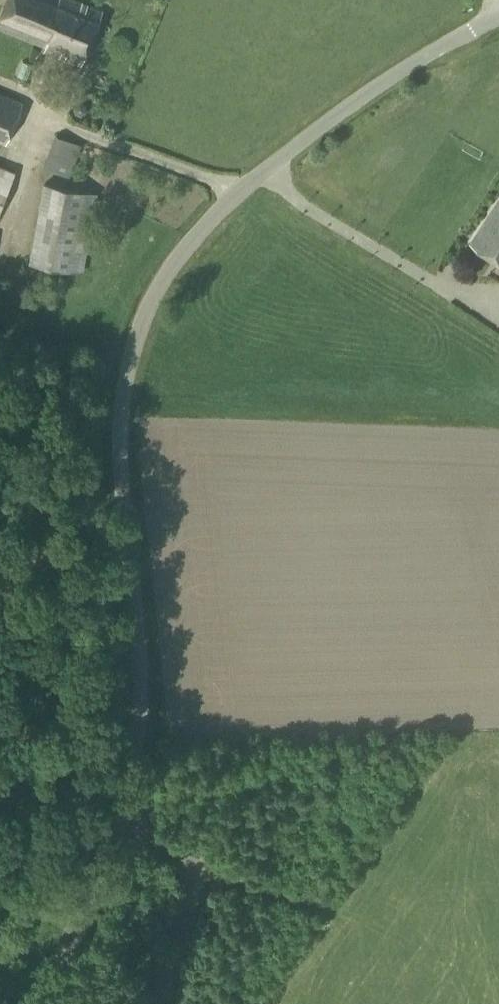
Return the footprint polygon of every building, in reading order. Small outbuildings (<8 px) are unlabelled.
[(0,15),(0,29),(45,48),(43,51),(80,66),(102,11),(77,0),(6,0),(0,15)] [(22,103),(0,94),(0,144),(4,145),(22,103)] [(68,177),(80,145),(57,137),(45,168),(68,177)] [(13,172),(0,167),(0,205),(13,172)] [(81,272),(96,193),(42,184),(28,263),(81,272)] [(471,243),(498,262),(498,200),(471,243)]
